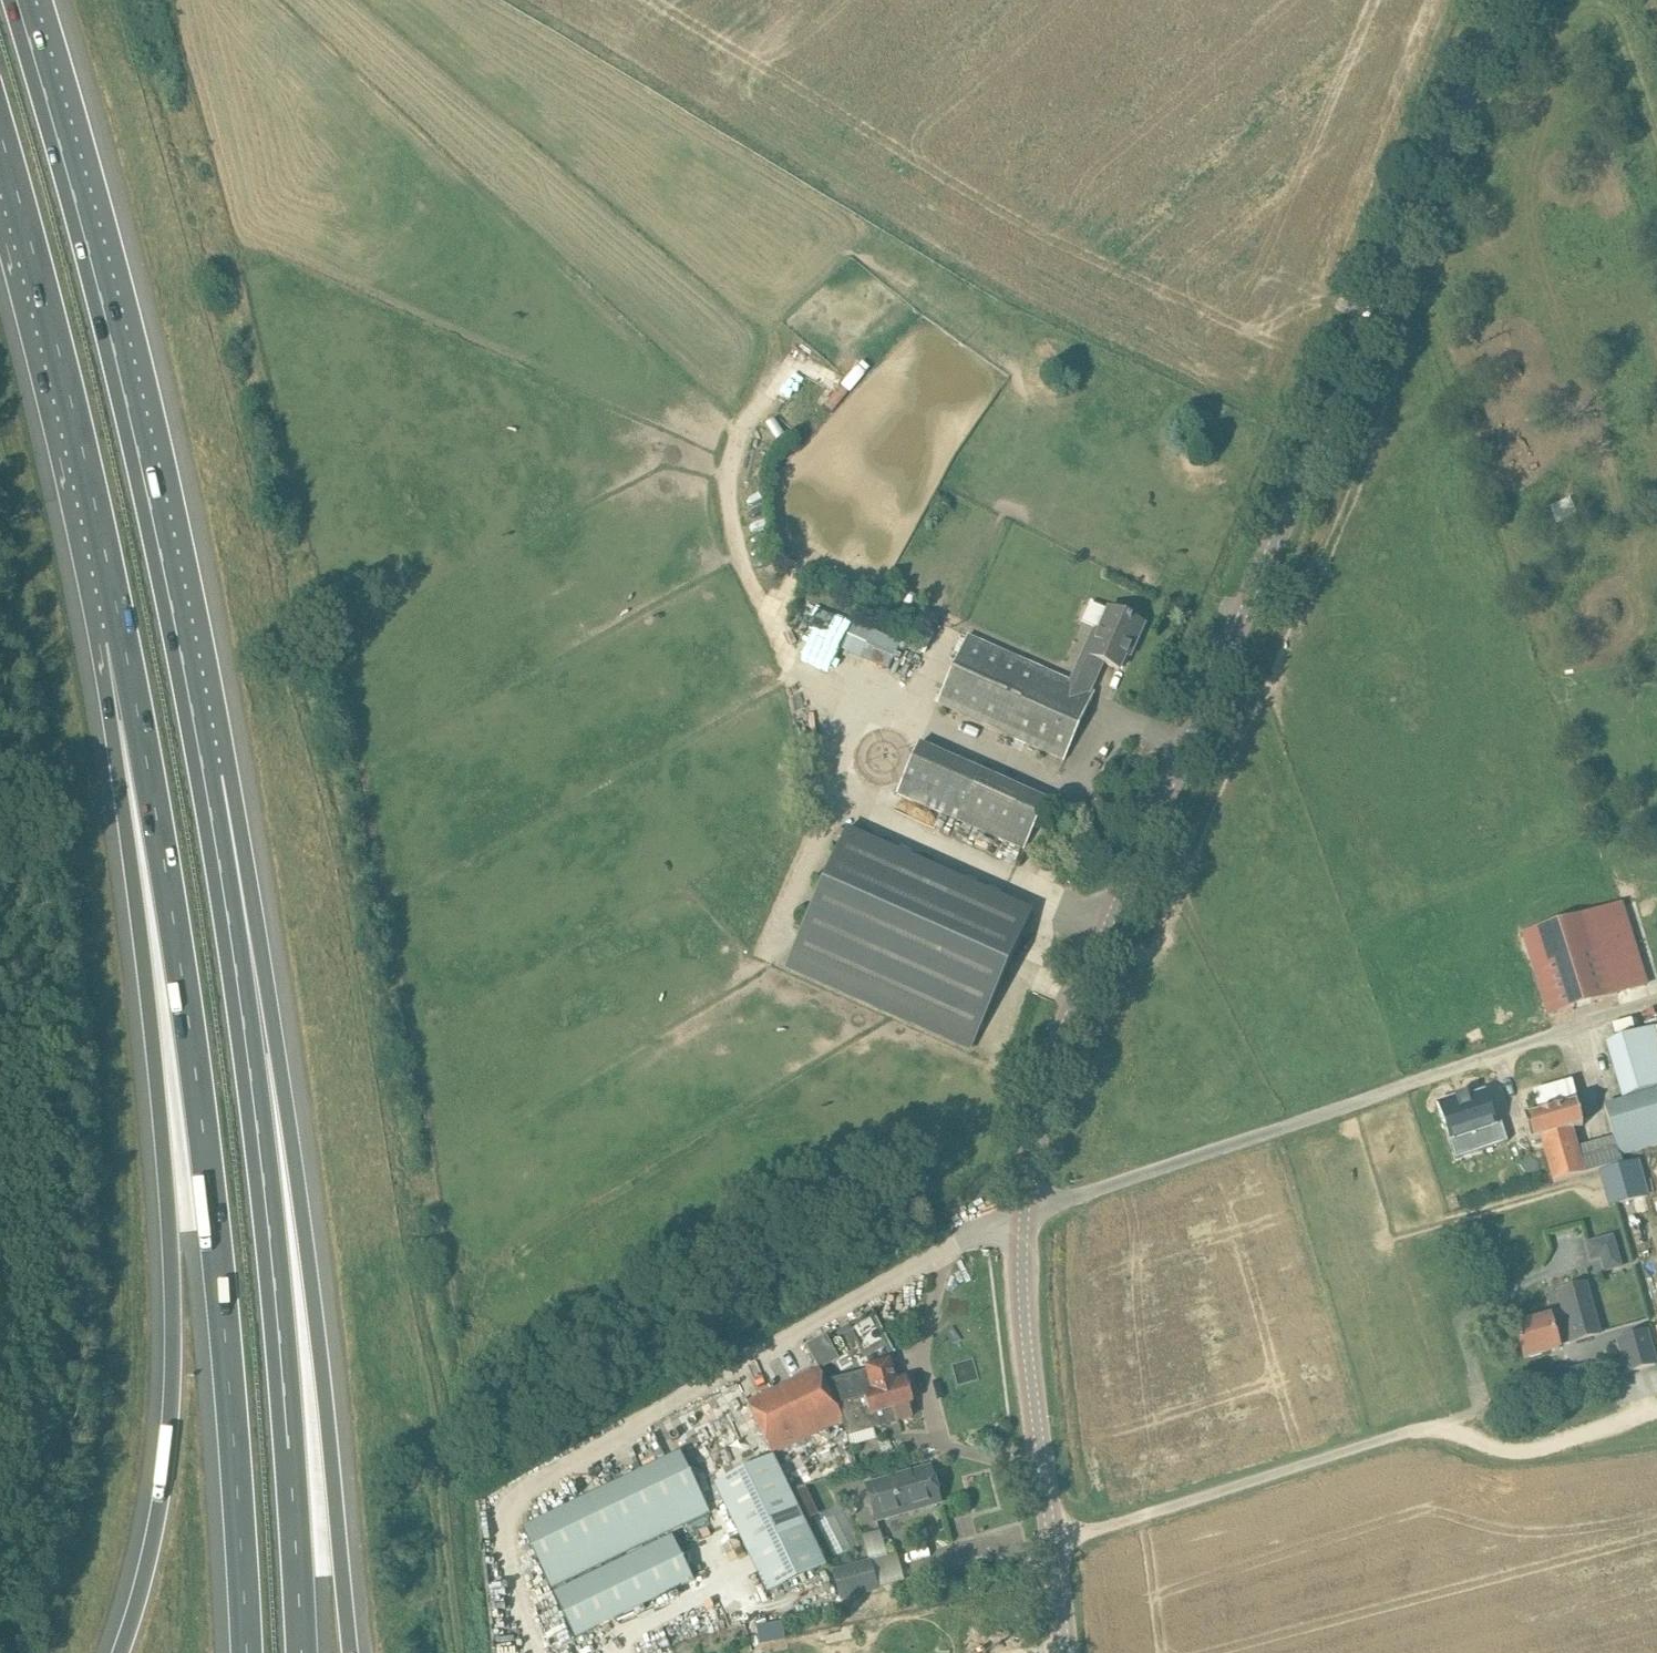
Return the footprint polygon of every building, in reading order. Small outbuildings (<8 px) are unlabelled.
[(854,391),(870,370),(860,363),(844,384),(854,391)] [(1550,505),(1557,520),(1578,511),(1572,496),(1550,505)] [(1072,680),(1091,688),(1103,661),(1120,668),(1131,644),(1135,645),(1145,623),(1130,616),(1129,617),(1109,608),(1099,631),(1096,629),(1072,680)] [(815,641),(853,649),(860,617),(822,609),(815,641)] [(865,653),(898,669),(910,643),(877,627),(865,653)] [(1096,691),(969,634),(937,706),(1064,762),(1096,691)] [(1025,850),(1048,799),(921,743),(897,795),(1025,850)] [(846,831),(787,964),(973,1047),(1032,914),(846,831)] [(1590,915),(1523,937),(1550,1017),(1617,995),(1594,925),(1590,915)] [(1623,915),(1594,925),(1617,995),(1646,985),(1623,915)] [(1604,1104),(1619,1156),(1656,1145),(1656,1028),(1606,1043),(1623,1099),(1604,1104)] [(1468,1093),(1439,1103),(1452,1141),(1458,1159),(1489,1148),(1508,1142),(1501,1122),(1497,1124),(1486,1094),(1470,1099),(1468,1093)] [(1543,1139),(1555,1182),(1585,1174),(1573,1130),(1584,1126),(1577,1102),(1525,1117),(1526,1117),(1532,1140),(1542,1137),(1543,1139)] [(1650,1196),(1640,1160),(1599,1171),(1609,1207),(1650,1196)] [(1586,1244),(1590,1259),(1618,1251),(1614,1236),(1586,1244)] [(1556,1291),(1563,1314),(1552,1317),(1552,1316),(1516,1327),(1525,1358),(1561,1348),(1560,1345),(1602,1333),(1587,1282),(1556,1291)] [(1628,1373),(1656,1364),(1656,1351),(1651,1329),(1618,1339),(1628,1373)] [(811,1342),(818,1361),(836,1354),(828,1335),(811,1342)] [(748,1404),(774,1456),(843,1423),(847,1436),(897,1422),(913,1418),(909,1404),(913,1403),(905,1379),(897,1381),(890,1361),(867,1367),(868,1371),(831,1382),(821,1370),(748,1404)] [(710,1511),(702,1495),(683,1453),(522,1527),(550,1588),(710,1511)] [(791,1493),(774,1456),(716,1484),(770,1594),(827,1566),(798,1507),(791,1493)] [(941,1502),(931,1468),(867,1486),(877,1520),(941,1502)] [(829,1554),(853,1544),(826,1480),(802,1490),(829,1554)] [(554,1593),(576,1638),(695,1580),(673,1535),(554,1593)] [(877,1588),(870,1563),(835,1573),(842,1598),(877,1588)] [(763,1642),(788,1635),(784,1618),(759,1625),(763,1642)]
